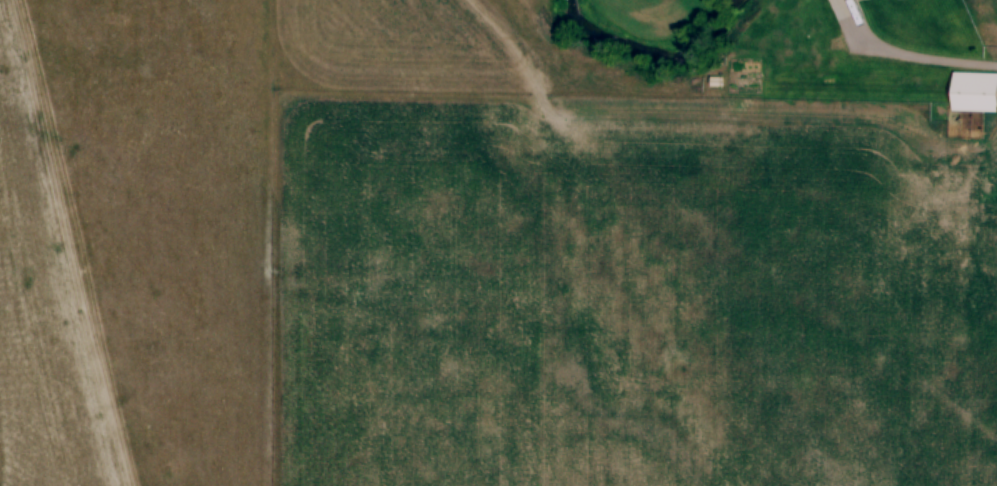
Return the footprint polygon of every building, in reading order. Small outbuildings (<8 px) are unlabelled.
[(953,80),(952,118),(996,119),(996,80),(953,80)]
